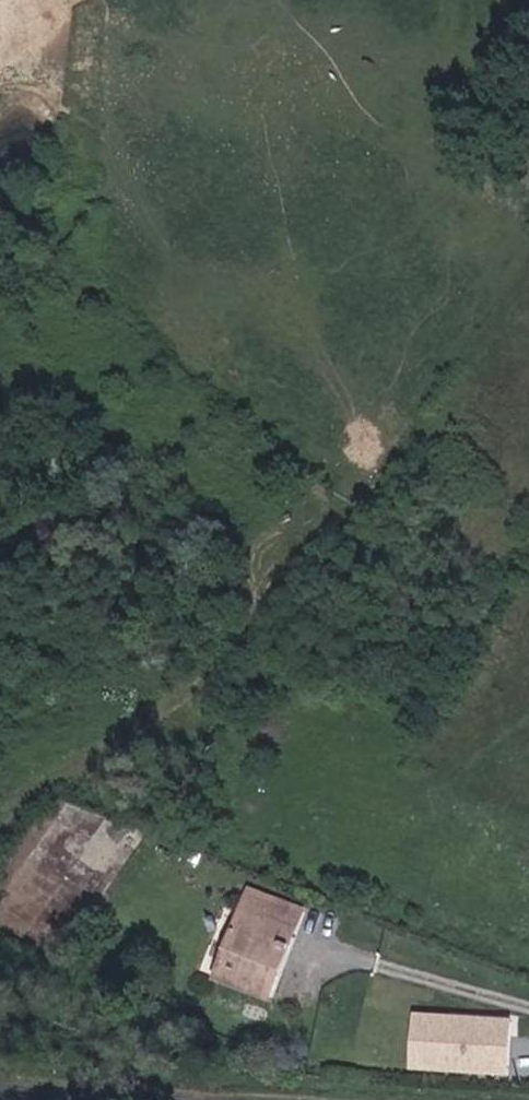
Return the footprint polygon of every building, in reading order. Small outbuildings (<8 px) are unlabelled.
[(295,961),(304,964),(318,924),(262,906),(232,994),(287,1014),(295,993),(285,990),(295,961)] [(411,1068),(511,1075),(516,1015),(415,1008),(411,1068)]
